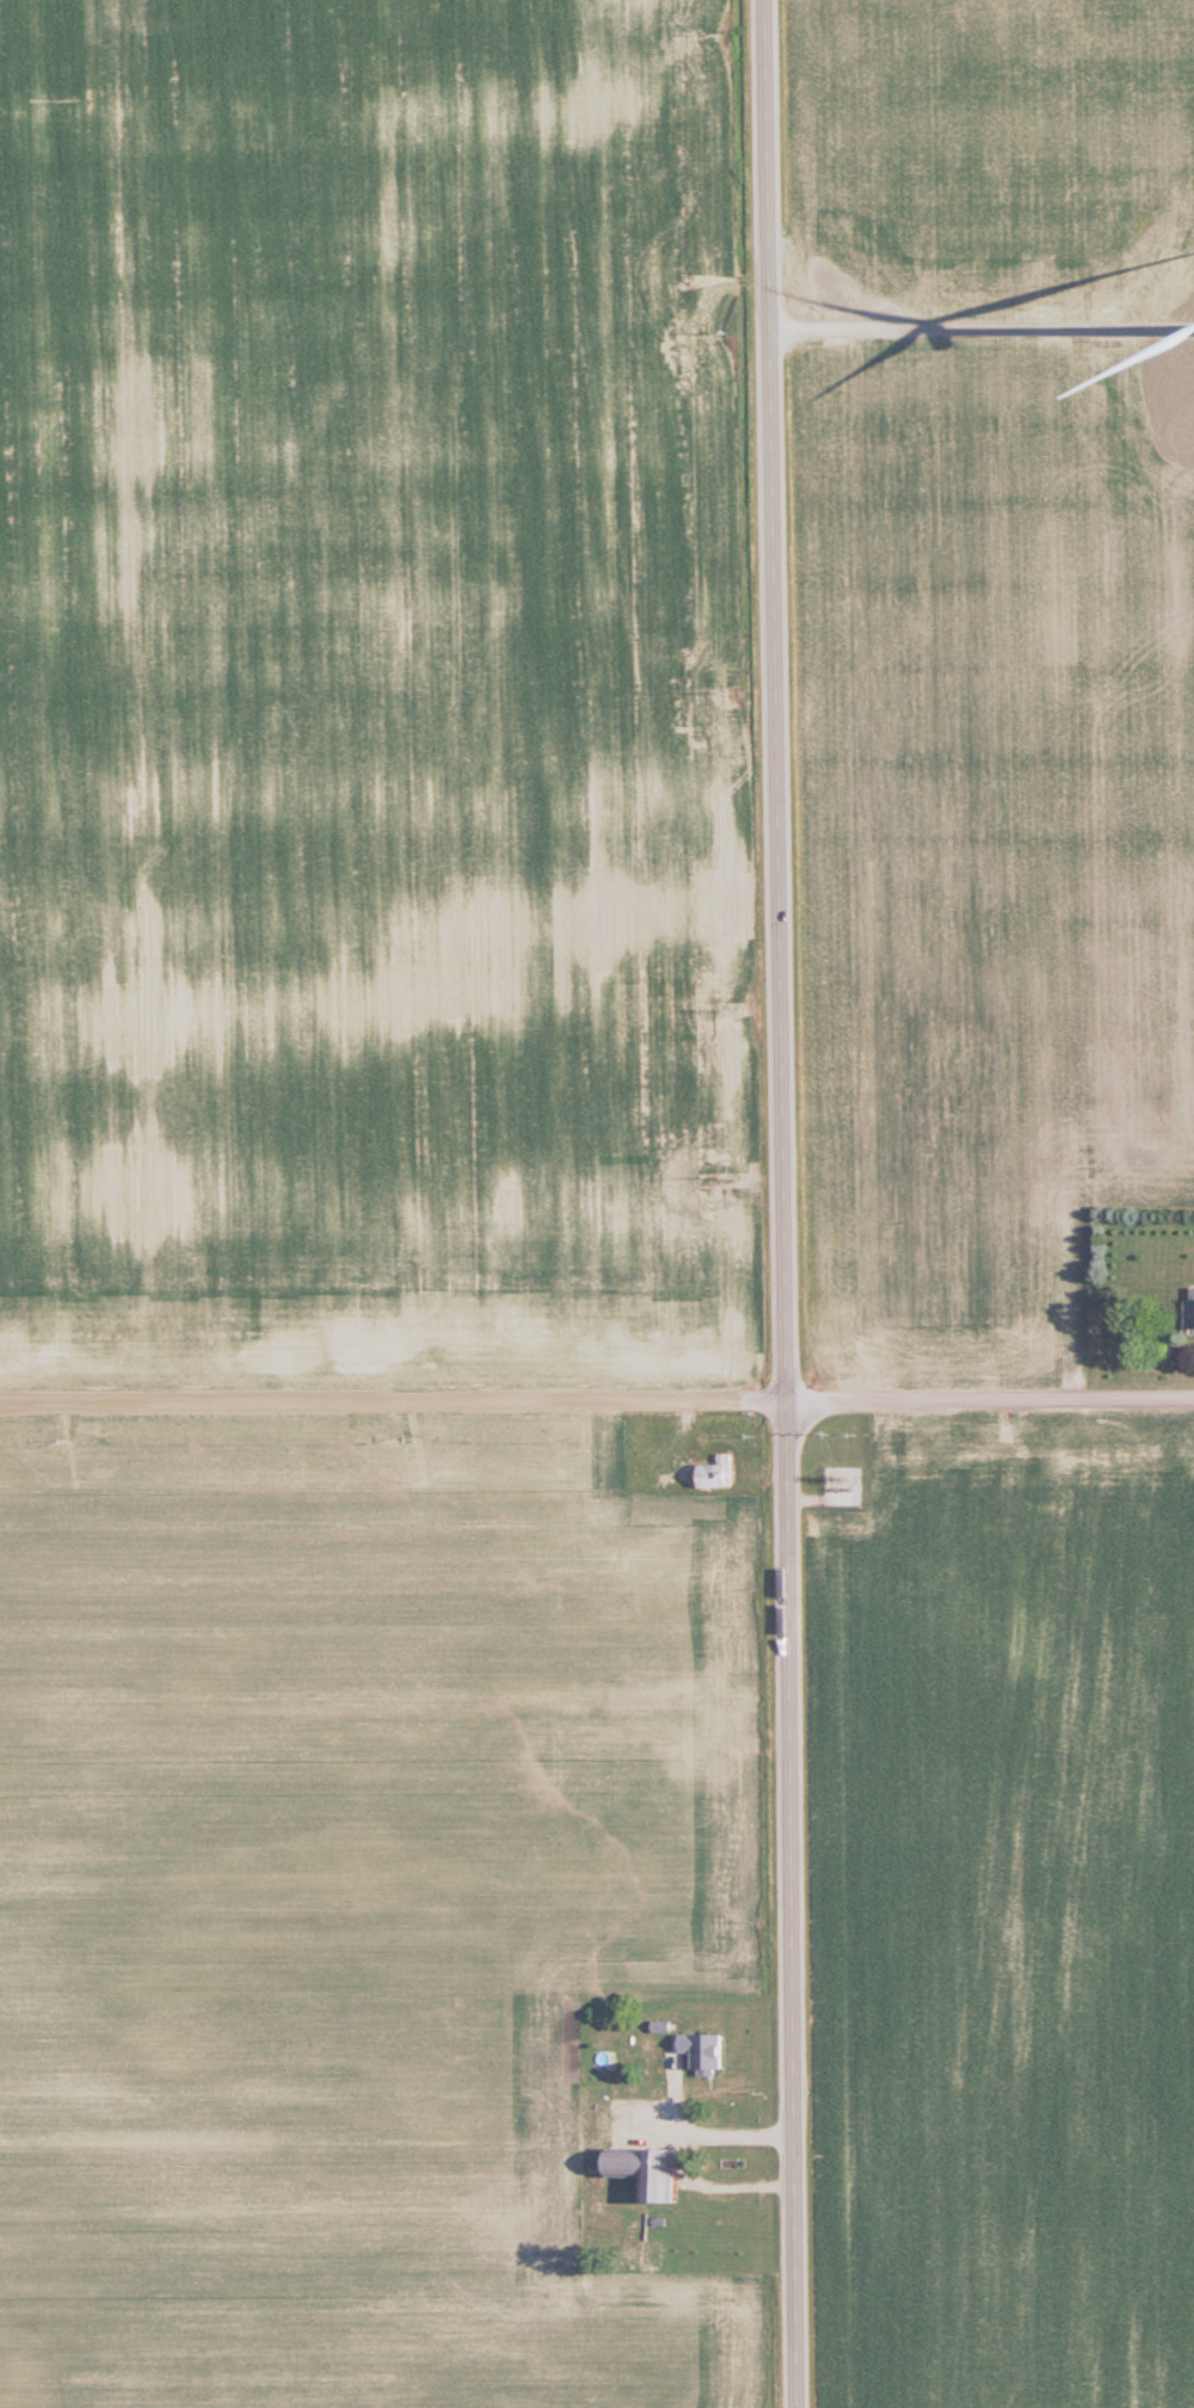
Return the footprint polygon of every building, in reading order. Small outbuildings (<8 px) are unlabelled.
[(1188,1287),(1188,1299),(1183,1299),(1183,1333),(1193,1333),(1193,1287),(1188,1287)] [(716,1464),(696,1464),(696,1487),(731,1487),(731,1453),(716,1453),(716,1464)] [(721,2034),(677,2034),(677,2052),(691,2052),(691,2073),(721,2073),(721,2034)] [(676,2203),(676,2149),(608,2148),(608,2089),(584,2089),(583,2150),(606,2150),(605,2175),(639,2176),(638,2203),(676,2203)]
